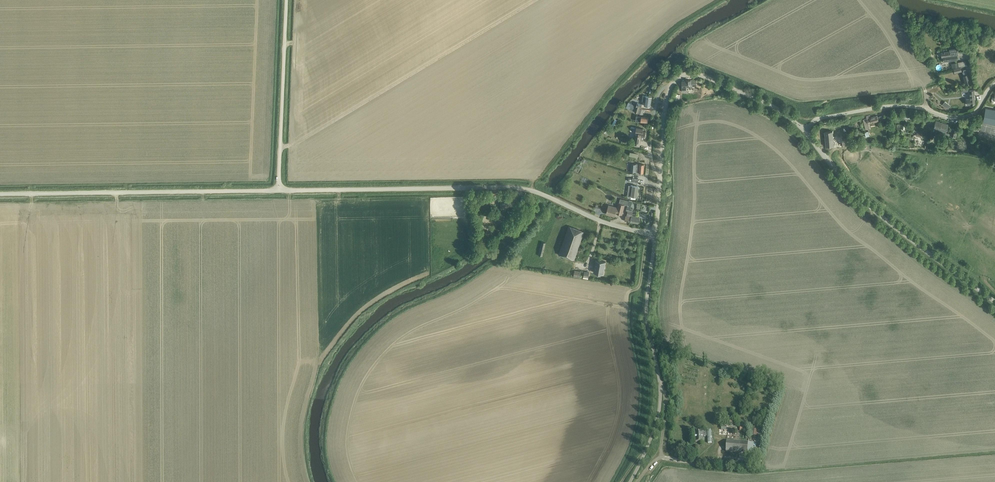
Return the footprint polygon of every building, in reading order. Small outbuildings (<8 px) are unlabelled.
[(950,50),(941,52),(942,57),(943,57),(944,61),(957,60),(956,54),(959,54),(958,47),(950,48),(950,50)] [(963,76),(966,85),(971,83),(966,69),(963,70),(963,71),(962,71),(963,75),(963,76)] [(682,81),(682,91),(685,91),(685,89),(686,89),(686,86),(691,86),(696,86),(696,80),(691,80),(686,80),(686,81),(682,81)] [(967,104),(970,104),(975,103),(974,90),(969,91),(970,98),(967,99),(967,104)] [(643,96),(642,101),(645,102),(644,106),(650,107),(652,97),(645,96),(643,96)] [(633,104),(628,101),(626,107),(635,111),(635,108),(632,106),(633,104)] [(985,108),(983,121),(994,124),(994,109),(985,108)] [(867,118),(863,119),(864,124),(871,122),(871,123),(879,121),(879,120),(883,119),(882,116),(878,117),(877,115),(871,117),(870,115),(866,116),(867,118)] [(935,121),(933,127),(943,130),(942,132),(945,133),(946,131),(948,124),(935,121)] [(643,129),(636,127),(634,145),(639,145),(640,140),(643,141),(644,136),(645,136),(646,131),(643,131),(643,129)] [(832,131),(824,132),(825,146),(827,146),(827,150),(831,150),(831,146),(833,146),(832,131)] [(635,172),(643,173),(644,164),(638,164),(631,164),(630,172),(635,172)] [(579,177),(576,184),(583,187),(586,180),(579,177)] [(638,186),(631,185),(631,187),(630,191),(628,190),(628,196),(631,197),(631,196),(637,196),(638,186)] [(515,197),(502,197),(502,204),(513,204),(513,205),(516,205),(516,198),(516,197),(515,197)] [(608,205),(606,214),(615,216),(615,213),(622,214),(624,205),(625,203),(625,200),(621,199),(621,201),(620,204),(619,203),(618,208),(608,205)] [(626,210),(628,210),(627,216),(631,216),(630,221),(638,223),(639,217),(633,215),(633,211),(634,209),(629,208),(630,206),(630,204),(632,205),(633,200),(631,200),(629,200),(629,201),(627,205),(627,206),(626,210)] [(574,260),(584,232),(569,226),(559,254),(574,260)] [(605,262),(596,260),(594,272),(603,274),(605,262)] [(697,432),(695,432),(695,436),(695,438),(695,442),(703,442),(703,436),(705,436),(707,436),(707,434),(706,432),(703,432),(698,432),(697,432)] [(726,452),(734,452),(747,453),(748,445),(748,442),(727,441),(726,445),(726,452)]
